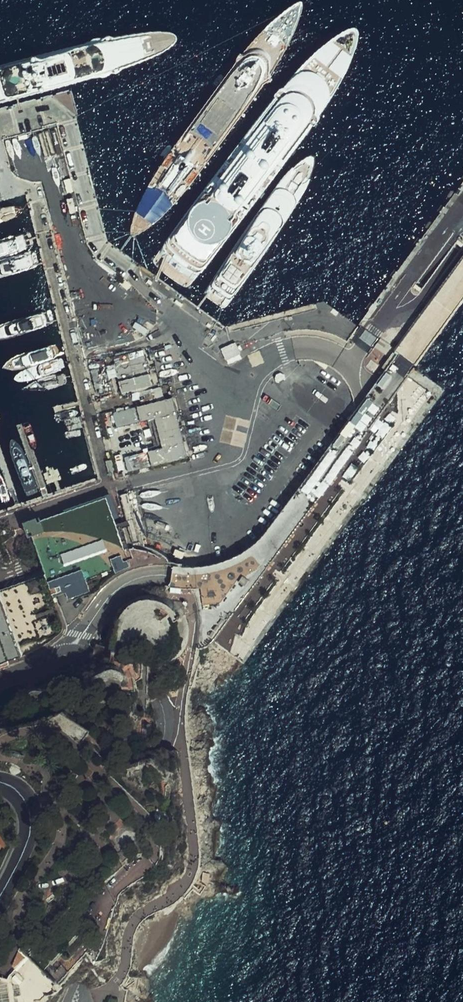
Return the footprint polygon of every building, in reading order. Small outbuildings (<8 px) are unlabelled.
[(172,567),(171,576),(169,587),(199,589),(201,605),(199,641),(199,650),(206,648),(214,643),(235,613),(238,610),(287,542),(361,441),(376,421),(409,376),(414,369),(462,302),(462,257),(382,368),(385,370),(365,397),(270,527),(259,541),(242,554),(213,565),(193,567),(181,567),(172,567)] [(382,336),(394,344),(402,331),(390,323),(382,336)] [(221,349),(225,360),(239,354),(235,344),(221,349)] [(112,357),(121,394),(152,387),(144,349),(112,357)] [(90,371),(95,393),(113,389),(108,367),(90,371)] [(174,397),(137,407),(140,422),(155,418),(163,448),(148,452),(151,466),(190,456),(174,397)] [(117,428),(140,422),(137,407),(113,413),(117,428)] [(128,472),(151,466),(148,452),(124,458),(128,472)] [(135,493),(123,496),(135,544),(147,541),(135,493)] [(106,499),(28,524),(44,576),(46,582),(67,575),(82,570),(86,580),(112,570),(109,560),(120,555),(123,562),(128,560),(106,499)] [(109,560),(112,570),(114,575),(130,567),(128,560),(123,562),(120,555),(109,560)] [(67,575),(46,582),(52,599),(65,594),(68,600),(89,592),(86,580),(82,570),(67,575)] [(27,658),(26,653),(40,645),(53,637),(58,632),(62,627),(52,599),(46,582),(44,576),(23,584),(0,591),(0,668),(27,658)] [(162,656),(174,661),(182,653),(187,642),(188,630),(185,619),(187,618),(185,613),(182,614),(179,609),(170,602),(159,597),(147,597),(137,599),(127,605),(120,613),(115,624),(114,635),(122,638),(162,656)] [(21,951),(0,973),(0,1001),(44,1001),(51,994),(56,994),(61,990),(61,982),(57,977),(50,976),(21,951)]
